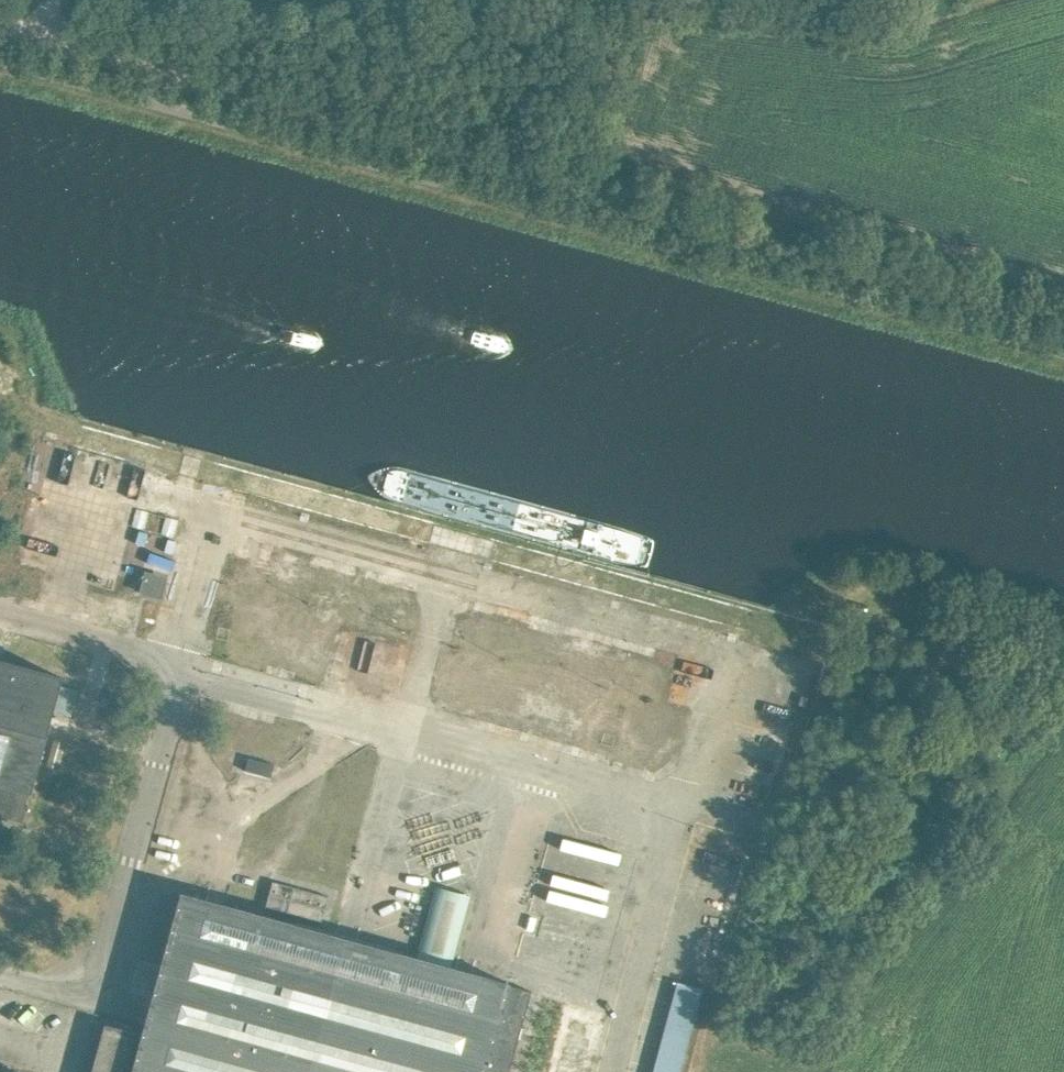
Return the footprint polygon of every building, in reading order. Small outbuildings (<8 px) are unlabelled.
[(146,573),(141,591),(160,597),(165,578),(146,573)] [(24,822),(31,793),(63,677),(0,660),(0,815),(24,822)] [(47,765),(59,769),(67,741),(54,738),(47,765)] [(330,897),(274,881),(267,907),(323,922),(330,897)] [(333,934),(183,893),(132,1071),(485,1071),(510,1071),(533,989),(333,934)] [(699,987),(678,981),(653,1071),(681,1071),(703,988),(699,987)] [(106,1025),(93,1071),(125,1071),(136,1033),(106,1025)]
